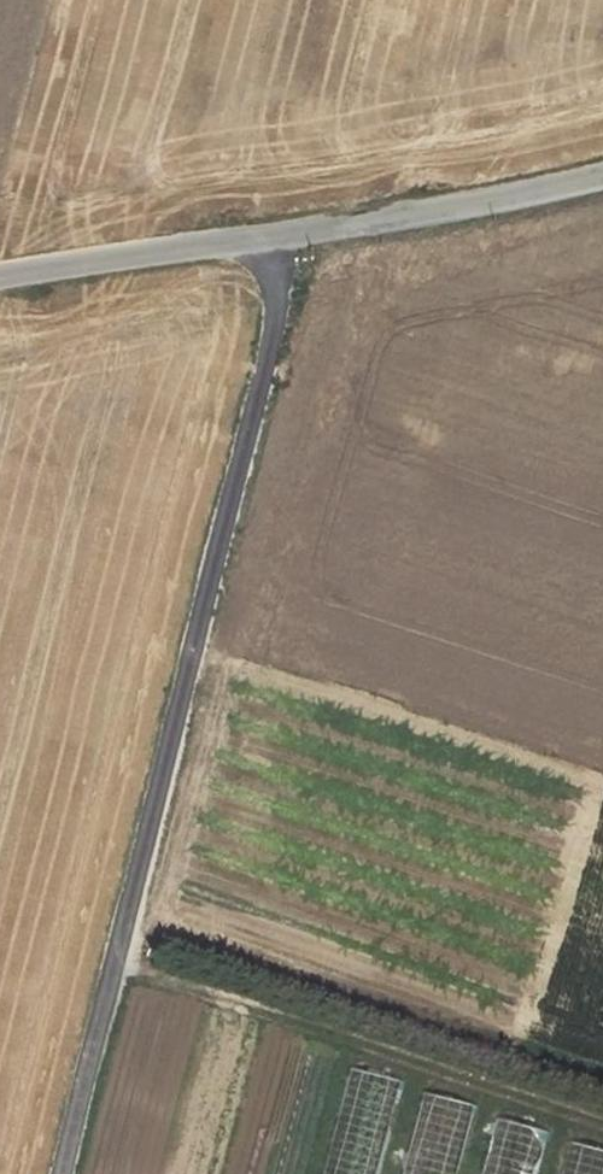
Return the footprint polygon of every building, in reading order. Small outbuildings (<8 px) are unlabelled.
[(536,1130),(497,1122),(486,1173),(527,1173),(536,1130)]
